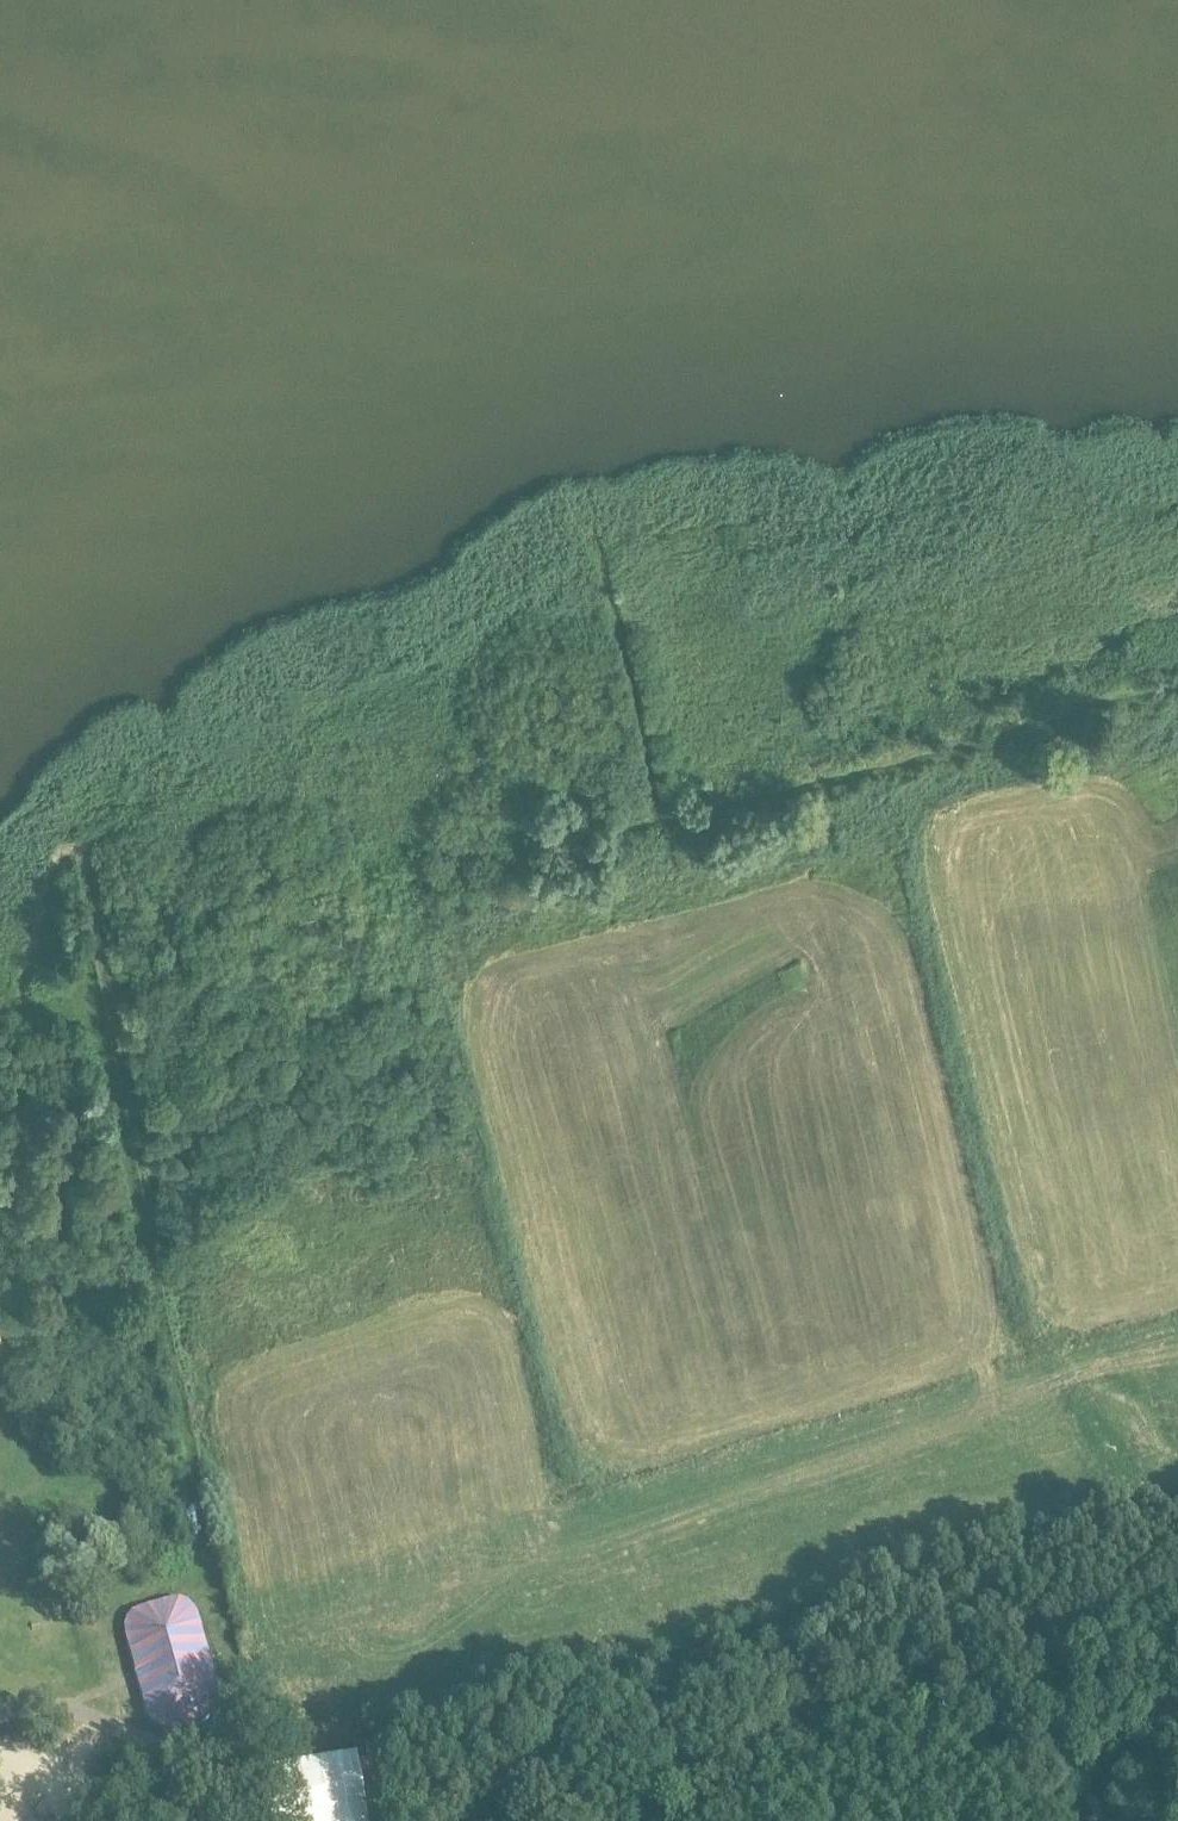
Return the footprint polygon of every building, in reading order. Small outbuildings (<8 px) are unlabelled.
[(125,1622),(147,1738),(223,1724),(201,1608),(125,1622)] [(288,1777),(292,1815),(385,1804),(381,1766),(288,1777)] [(389,1808),(277,1818),(278,1820),(390,1820),(389,1808)]
